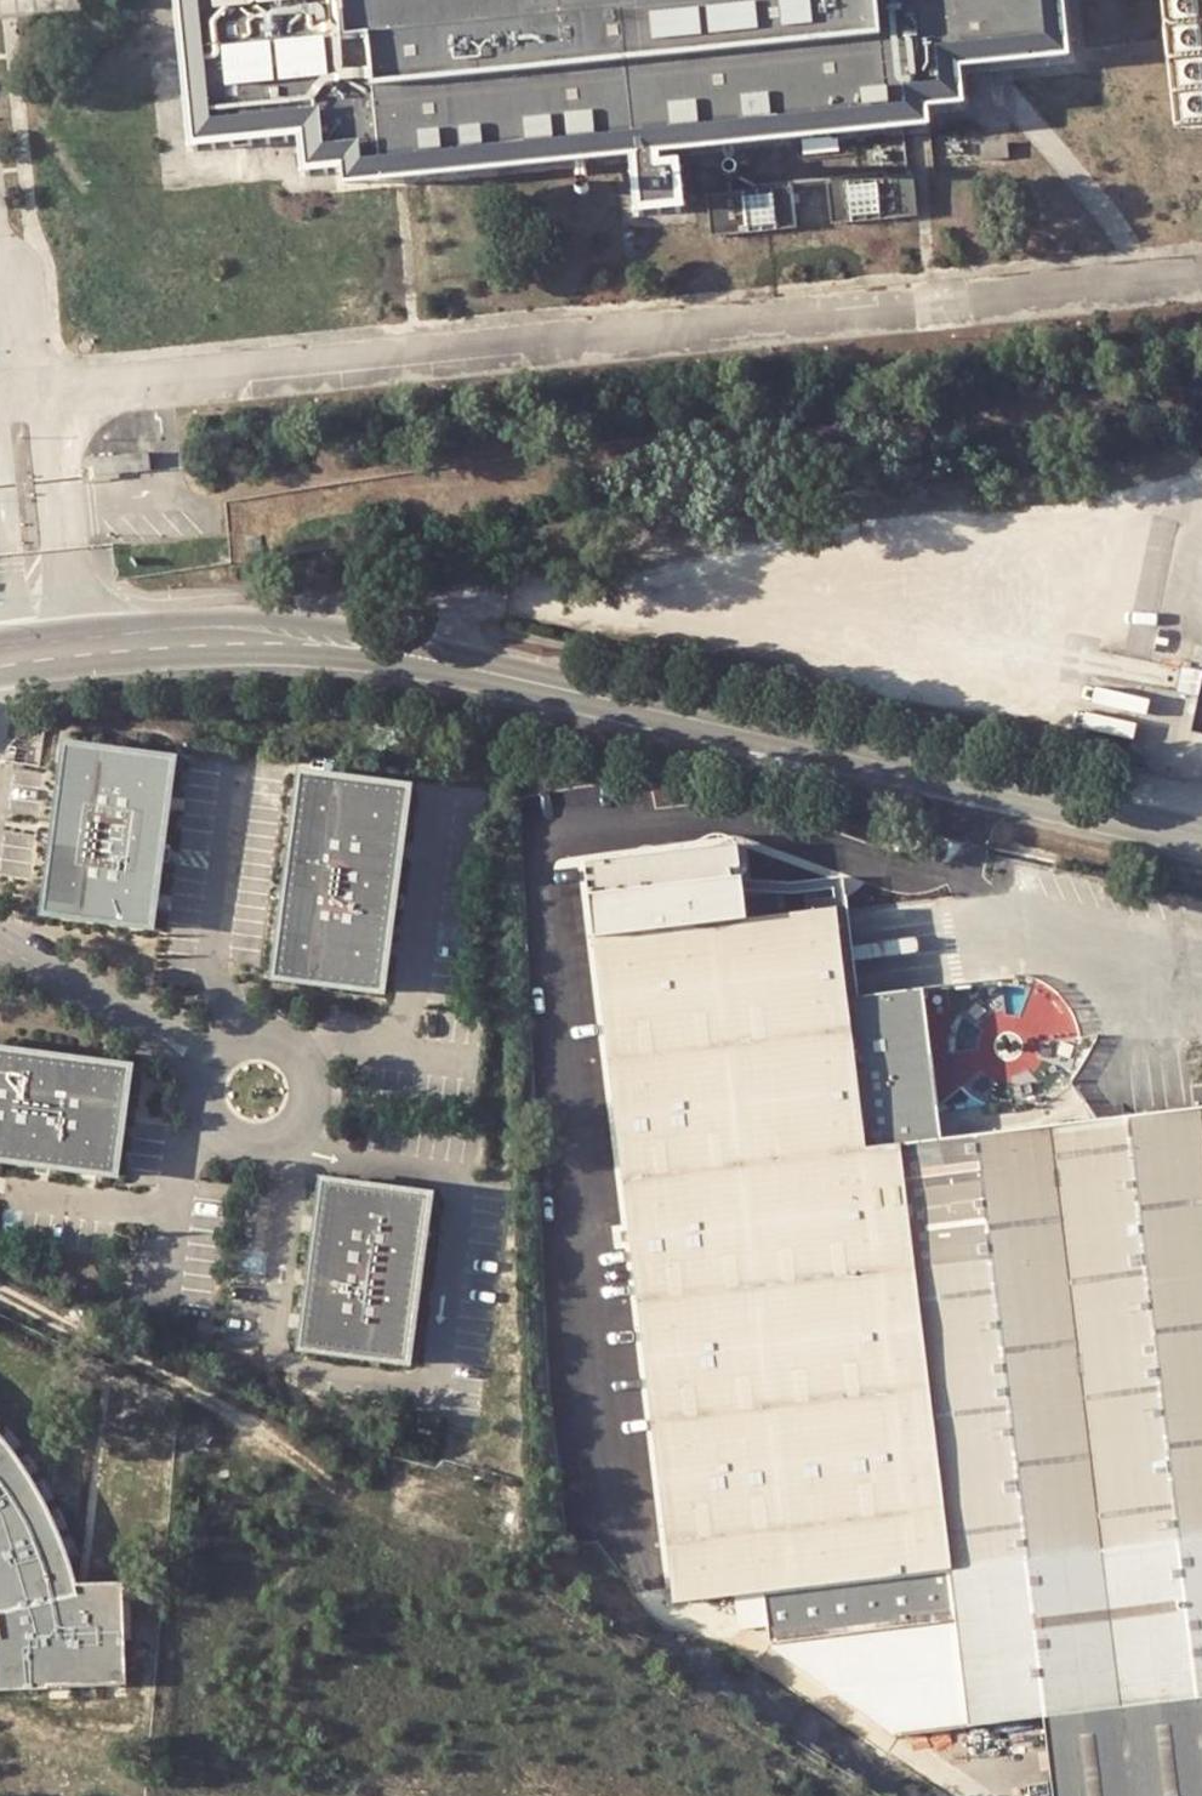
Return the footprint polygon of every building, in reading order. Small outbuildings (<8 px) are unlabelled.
[(190,145),(298,135),(304,160),(339,158),(342,175),(633,137),(640,210),(687,207),(682,148),(659,152),(655,134),(931,116),(929,89),(969,99),(969,65),(1075,59),(1069,0),(178,0),(190,145)] [(1178,136),(1201,133),(1201,0),(1164,0),(1178,136)] [(809,137),(811,153),(841,148),(839,133),(809,137)] [(827,184),(831,223),(916,215),(911,175),(827,184)] [(708,193),(712,232),(798,224),(792,184),(708,193)] [(148,452),(120,455),(122,473),(150,470),(148,452)] [(122,473),(120,455),(95,457),(97,476),(122,473)] [(1193,725),(1201,727),(1201,683),(1193,725)] [(175,746),(61,732),(58,768),(41,889),(40,910),(154,924),(155,909),(175,746)] [(342,976),(380,981),(386,940),(409,777),(301,761),(272,966),(342,976)] [(668,1595),(758,1586),(948,1568),(964,1723),(1043,1715),(1201,1699),(1201,1107),(1190,1108),(1103,1119),(945,1137),(873,1146),(853,992),(842,912),(747,923),(736,846),(584,864),(668,1595)] [(921,985),(853,992),(873,1146),(945,1137),(928,985),(921,985)] [(129,1055),(0,1042),(0,1152),(118,1164),(129,1055)] [(1201,1107),(1201,1082),(1188,1084),(1190,1108),(1201,1107)] [(427,1204),(321,1190),(300,1356),(405,1370),(427,1204)] [(1,1593),(6,1620),(0,1620),(0,1670),(1,1678),(56,1677),(56,1675),(134,1674),(134,1580),(79,1580),(77,1573),(71,1555),(69,1547),(59,1520),(46,1495),(32,1470),(16,1447),(0,1426),(0,1594),(1,1593)] [(948,1568),(758,1586),(763,1635),(891,1731),(964,1723),(948,1568)] [(1043,1715),(1053,1795),(1201,1795),(1201,1699),(1043,1715)]
